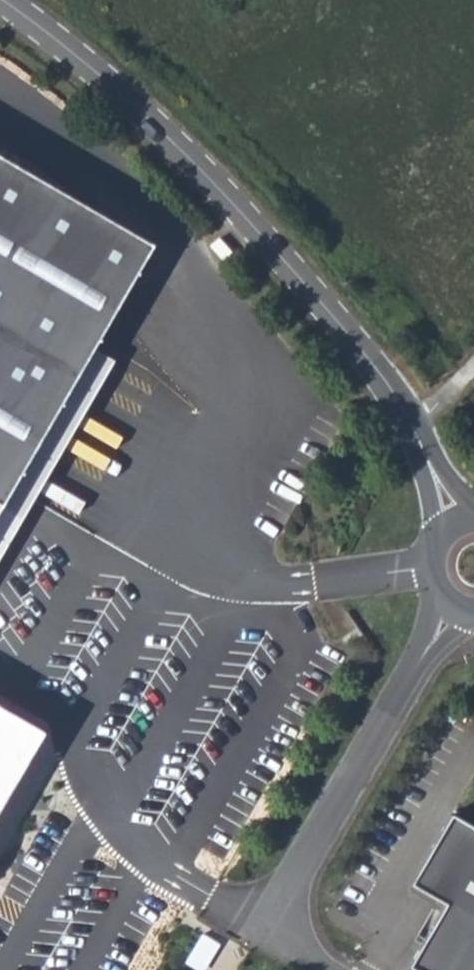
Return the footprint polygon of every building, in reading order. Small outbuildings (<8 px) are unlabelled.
[(0,165),(0,481),(74,352),(136,245),(32,183),(0,165)] [(74,352),(0,481),(0,527),(95,363),(74,352)] [(352,635),(338,647),(344,655),(359,644),(352,635)] [(19,747),(10,727),(0,721),(0,779),(19,747)] [(451,813),(410,883),(445,903),(408,966),(415,969),(473,969),(473,826),(451,813)]
